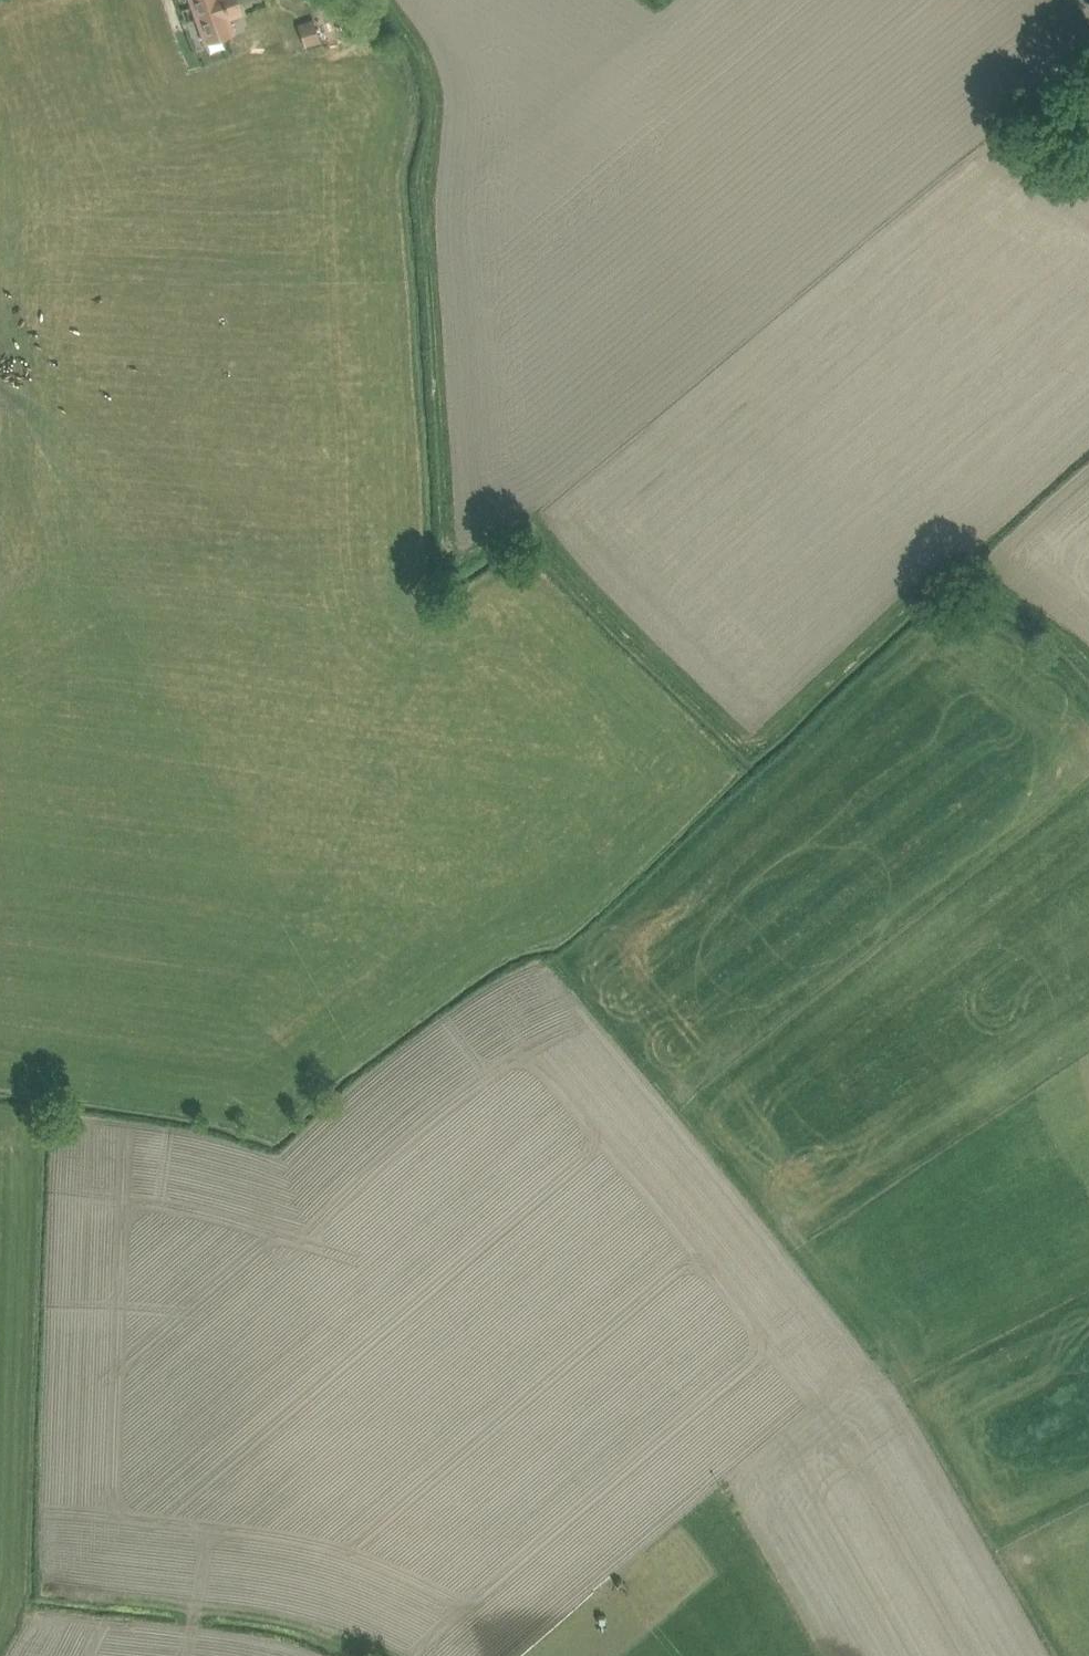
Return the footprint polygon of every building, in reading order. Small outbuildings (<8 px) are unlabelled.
[(205,41),(233,31),(228,17),(241,12),(236,0),(190,0),(205,41)] [(312,19),(297,24),(304,47),(320,42),(312,19)]
